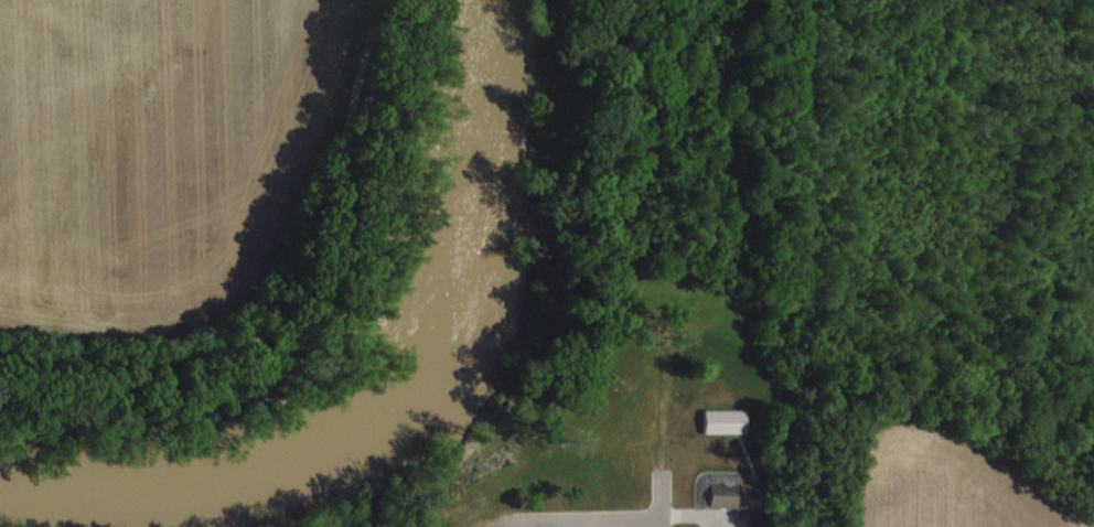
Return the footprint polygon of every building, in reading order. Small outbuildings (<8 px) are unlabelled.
[(706,444),(747,443),(747,420),(706,420),(706,444)] [(711,517),(763,518),(763,493),(712,493),(711,517)]
